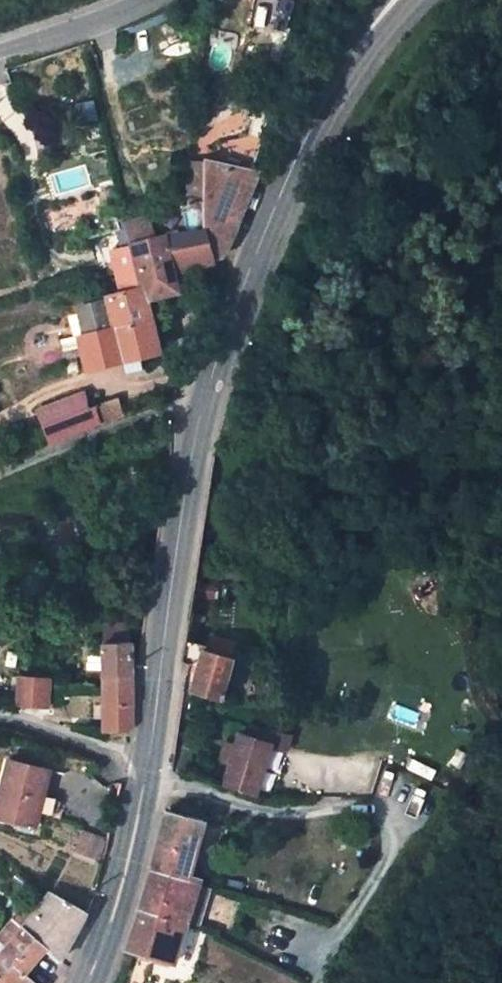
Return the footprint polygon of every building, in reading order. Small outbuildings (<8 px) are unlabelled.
[(204,159),(204,196),(204,230),(212,258),(220,256),(232,238),(233,232),(258,172),(204,159)] [(150,218),(128,223),(133,243),(155,237),(150,218)] [(155,237),(133,243),(133,245),(146,299),(178,291),(173,268),(212,258),(204,230),(164,235),(155,237)] [(105,294),(114,326),(151,317),(146,299),(133,245),(114,250),(117,273),(127,271),(131,288),(120,291),(105,294)] [(127,271),(117,273),(120,291),(131,288),(127,271)] [(93,326),(94,332),(108,328),(101,303),(76,309),(81,329),(93,326)] [(114,326),(123,361),(139,357),(153,354),(159,352),(151,317),(114,326)] [(94,332),(78,336),(81,348),(86,370),(123,361),(114,326),(108,328),(94,332)] [(127,373),(142,369),(141,364),(139,357),(123,361),(127,373)] [(66,364),(69,375),(81,371),(78,361),(66,364)] [(73,432),(96,422),(124,413),(118,398),(89,407),(84,391),(60,401),(73,432)] [(73,432),(60,401),(35,411),(45,433),(49,442),(73,432)] [(36,437),(40,446),(49,442),(45,433),(36,437)] [(219,603),(222,586),(199,582),(196,599),(219,603)] [(132,622),(101,624),(103,731),(127,731),(133,725),(132,648),(132,622)] [(204,636),(200,650),(230,659),(235,644),(204,636)] [(230,659),(200,650),(189,689),(219,698),(230,659)] [(49,682),(18,679),(17,706),(48,708),(49,682)] [(252,728),(249,738),(270,744),(269,748),(286,753),(290,739),(252,728)] [(240,735),(238,739),(230,767),(224,786),(255,796),(269,748),(270,744),(249,738),(240,735)] [(218,763),(230,767),(238,739),(226,736),(218,763)] [(8,760),(0,795),(0,816),(36,826),(50,770),(8,760)] [(176,814),(202,821),(206,811),(179,803),(176,814)] [(150,865),(187,876),(202,821),(176,814),(164,810),(150,865)] [(82,830),(77,853),(101,859),(107,835),(82,830)] [(187,876),(150,865),(138,905),(187,919),(197,884),(199,879),(187,876)] [(71,879),(61,896),(72,903),(82,886),(71,879)] [(197,884),(187,919),(200,923),(202,915),(206,901),(210,888),(197,884)] [(47,948),(61,960),(86,911),(72,903),(61,896),(50,890),(30,915),(22,925),(47,948)] [(206,901),(202,915),(236,925),(241,912),(206,901)] [(187,919),(138,905),(126,949),(173,963),(187,919)] [(15,919),(22,925),(30,915),(23,909),(15,919)] [(0,953),(0,982),(37,982),(26,973),(47,948),(22,925),(15,919),(14,918),(0,935),(0,953)]
